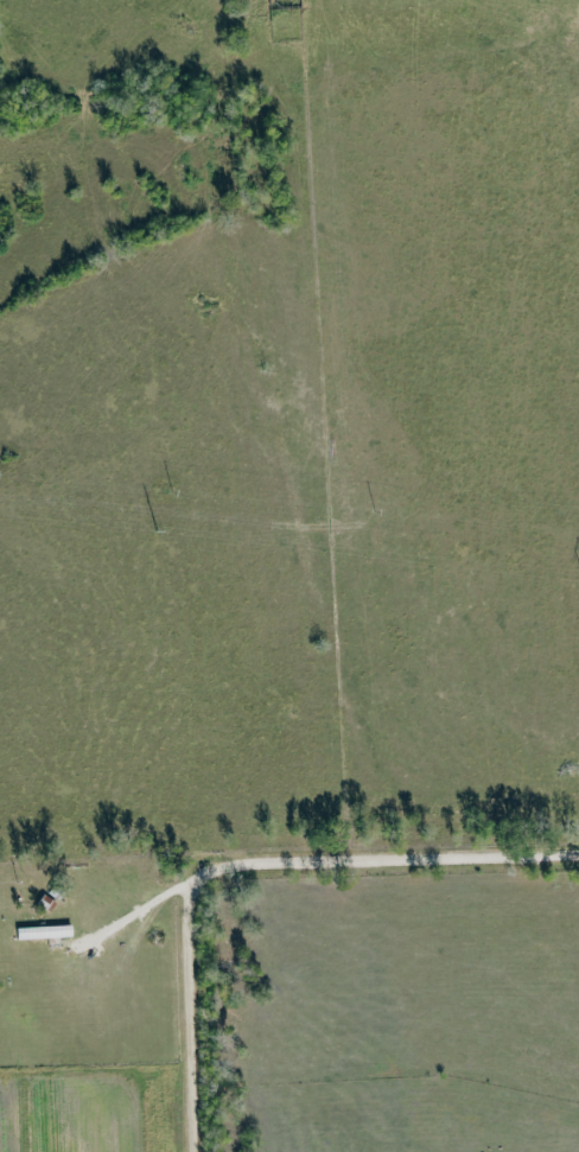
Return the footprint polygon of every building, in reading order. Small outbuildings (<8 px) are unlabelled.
[(20,927),(20,939),(76,937),(75,925),(20,927)]
